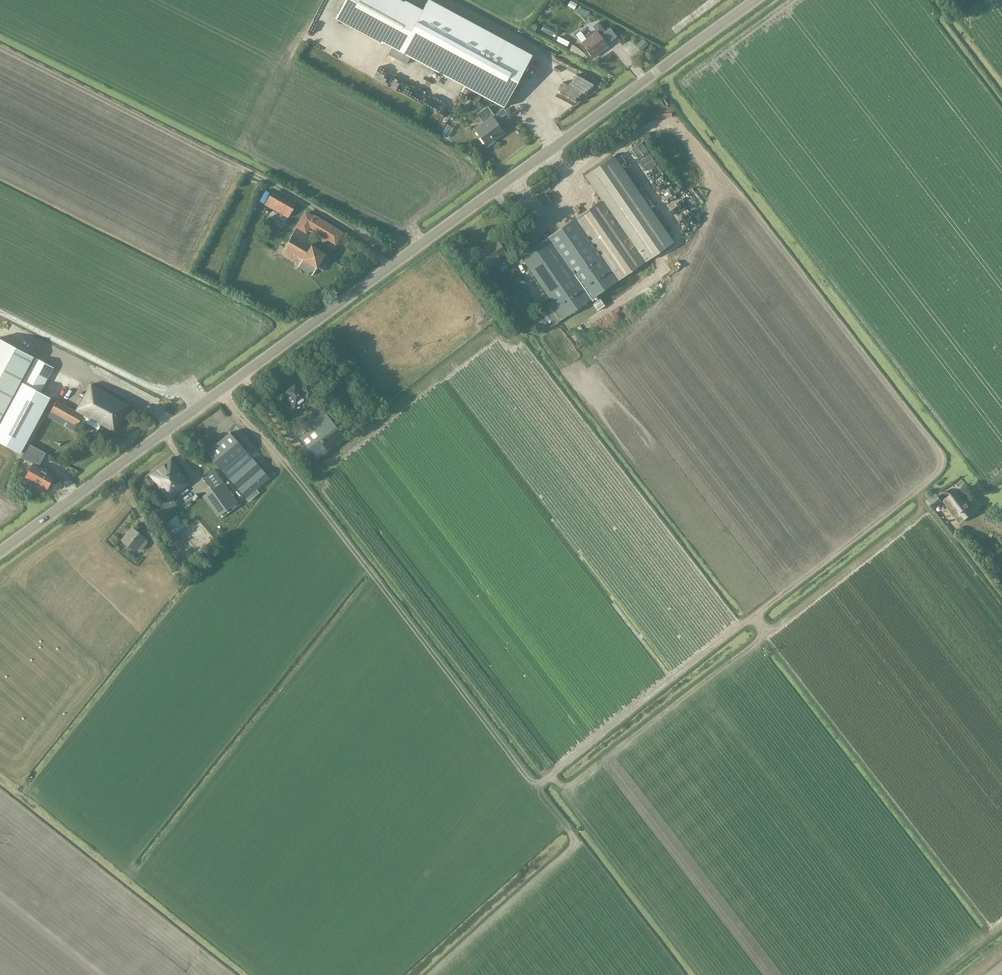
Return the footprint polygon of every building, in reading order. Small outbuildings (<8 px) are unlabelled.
[(409,57),(502,107),(531,55),(429,0),(427,0),(421,12),(399,0),(346,0),(336,18),(390,47),(387,54),(405,64),(409,57)] [(607,45),(599,35),(605,31),(598,22),(592,26),(595,30),(590,34),(588,32),(583,36),(585,38),(580,42),(591,58),(607,45)] [(565,31),(558,37),(563,43),(570,37),(565,31)] [(476,102),(480,96),(467,89),(464,95),(476,102)] [(501,130),(491,116),(493,115),(487,106),(476,114),(482,121),(473,128),(486,146),(493,140),(491,137),(501,130)] [(601,200),(519,256),(551,302),(528,318),(539,334),(554,323),(663,249),(671,244),(611,156),(584,175),(601,200)] [(309,228),(315,232),(334,243),(340,233),(304,210),(294,227),(306,234),(309,228)] [(311,245),(314,240),(311,238),(295,228),(278,256),(311,275),(315,267),(322,271),(330,258),(324,254),(325,254),(311,245)] [(489,245),(477,253),(487,268),(506,254),(496,239),(488,244),(489,245)] [(599,298),(591,304),(597,311),(604,305),(599,298)] [(20,453),(49,398),(40,392),(52,367),(34,358),(0,339),(0,442),(20,453)] [(297,383),(283,394),(294,408),(304,401),(306,403),(318,394),(307,379),(299,386),(297,383)] [(74,431),(76,426),(83,415),(112,431),(127,404),(89,384),(75,410),(56,400),(49,411),(47,416),(74,431)] [(323,391),(330,400),(331,400),(337,407),(344,402),(332,385),(323,391)] [(305,432),(298,437),(316,459),(344,437),(322,408),(300,425),(305,432)] [(230,431),(205,453),(245,498),(269,477),(230,431)] [(53,475),(33,464),(40,451),(33,447),(27,460),(31,463),(24,476),(46,488),(53,475)] [(184,488),(183,486),(188,482),(171,458),(145,477),(164,502),(167,500),(171,506),(175,503),(171,497),(184,488)] [(211,489),(202,496),(216,516),(237,502),(214,469),(202,477),(211,489)] [(940,493),(938,494),(937,495),(935,493),(925,500),(933,511),(944,502),(959,522),(972,512),(960,495),(961,494),(957,488),(951,493),(950,492),(948,491),(946,491),(944,491),(942,492),(940,493)] [(147,543),(143,539),(144,538),(132,527),(121,541),(133,551),(137,547),(140,550),(147,543)]
